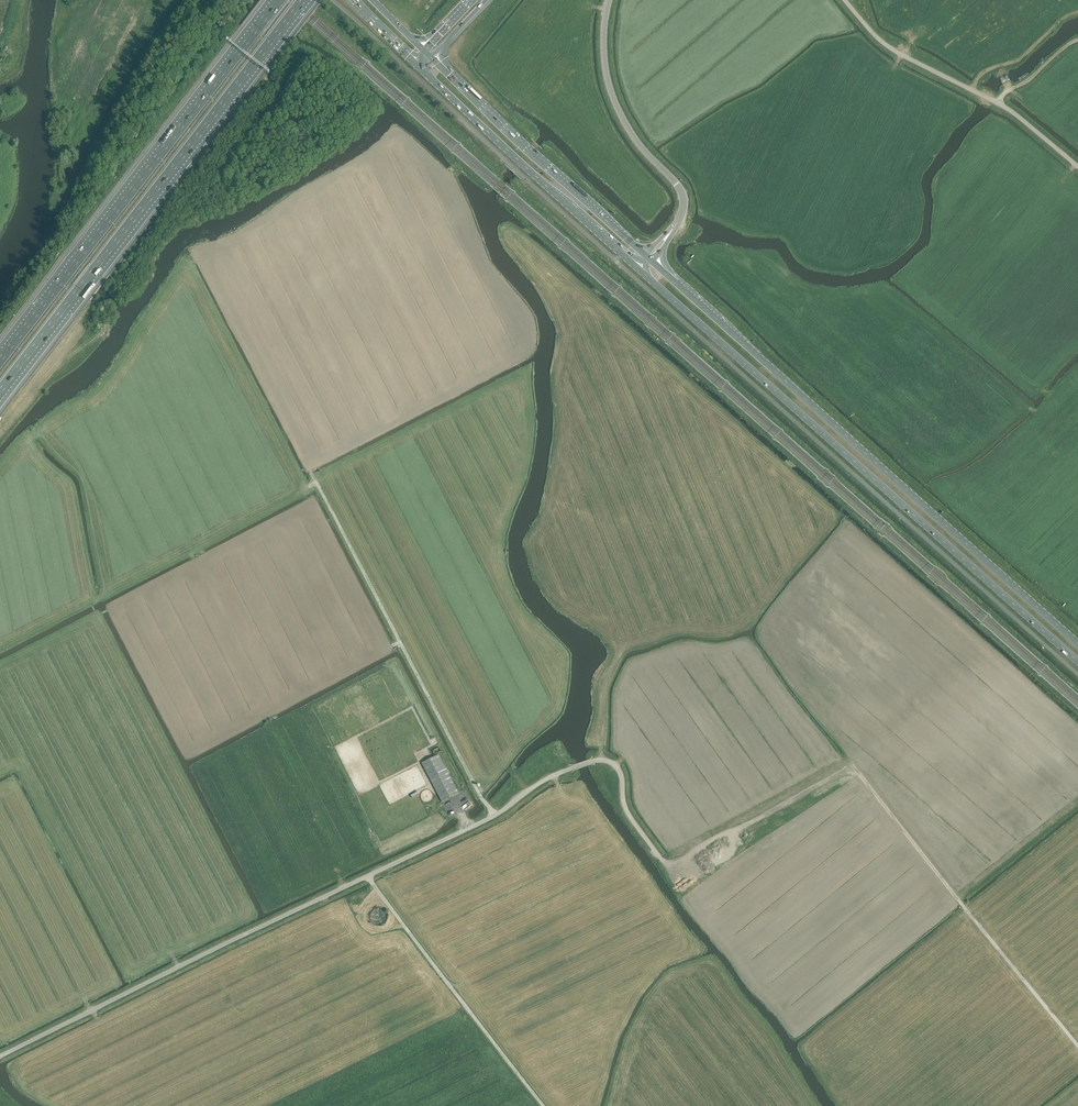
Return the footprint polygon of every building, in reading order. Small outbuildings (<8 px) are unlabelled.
[(442,802),(449,798),(459,793),(438,754),(422,763),(442,802)] [(386,914),(386,912),(385,910),(385,909),(384,908),(383,907),(381,906),(379,905),(377,905),(376,905),(374,906),(372,907),(371,908),(370,909),(369,910),(369,912),(369,914),(369,916),(369,917),(370,918),(371,920),(372,921),(374,922),(376,922),(377,923),(379,922),(381,922),(382,921),(383,920),(384,919),(385,917),(386,916),(386,914)]
